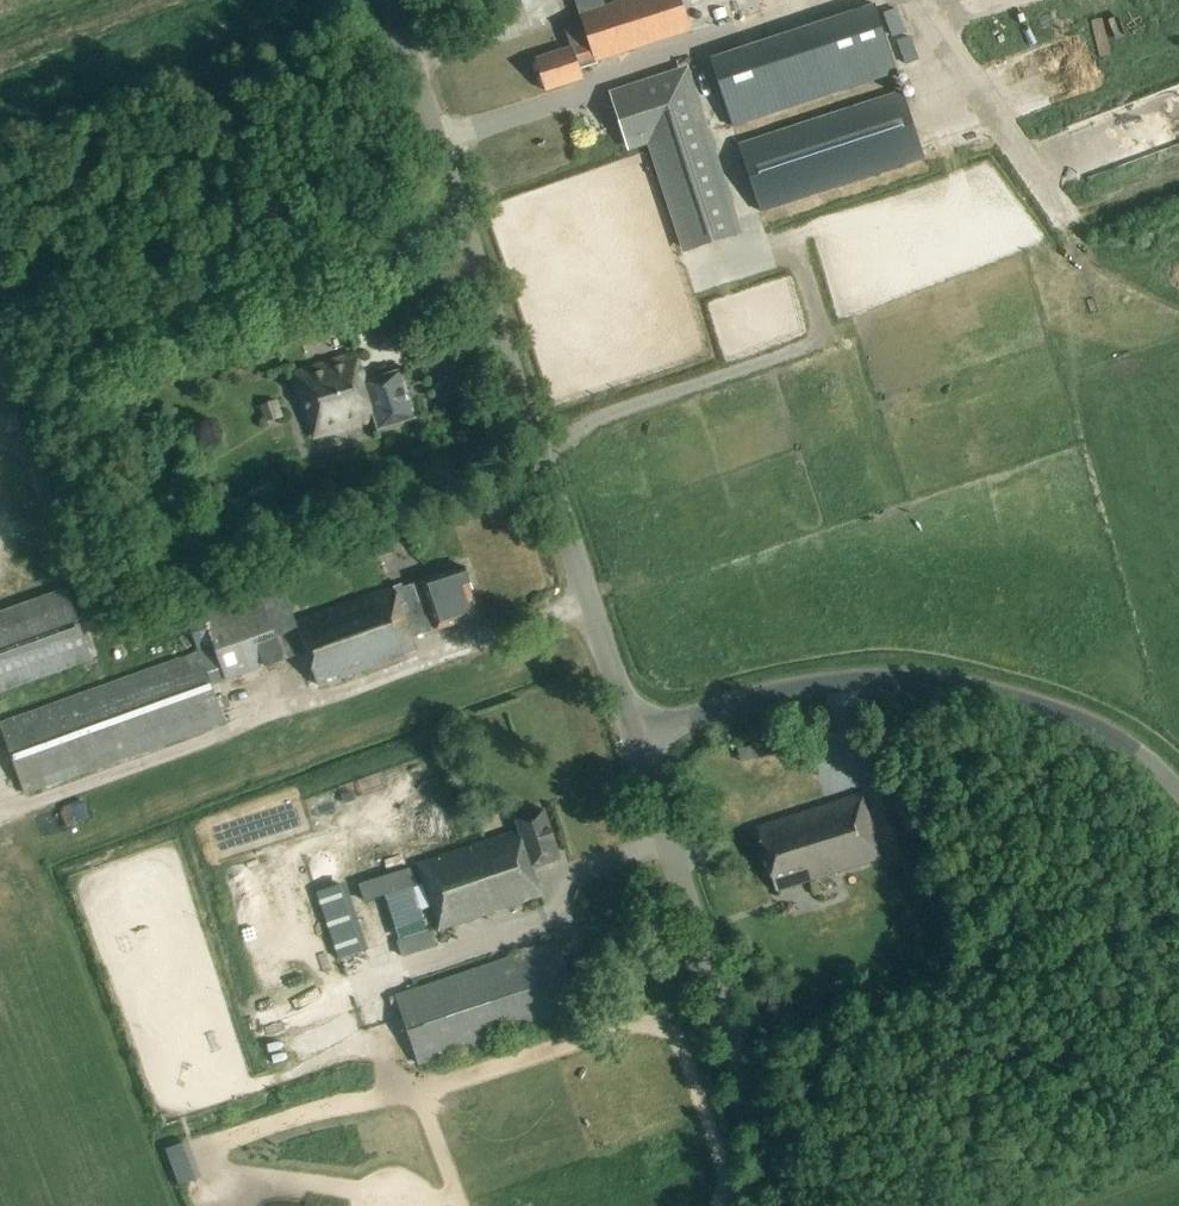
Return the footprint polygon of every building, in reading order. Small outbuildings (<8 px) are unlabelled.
[(535,61),(545,93),(583,81),(580,71),(596,66),(596,64),(690,34),(679,0),(634,0),(604,10),(602,0),(574,0),(582,26),(563,32),(569,50),(535,61)] [(874,5),(711,60),(733,127),(896,73),(874,5)] [(740,234),(687,70),(609,95),(628,152),(647,145),(682,253),(740,234)] [(902,92),(739,145),(761,212),(923,159),(902,92)] [(1107,117),(1073,134),(1087,163),(1121,147),(1107,117)] [(415,420),(400,372),(362,384),(353,357),(294,376),(314,440),(374,421),(378,432),(415,420)] [(277,400),(258,406),(264,425),(283,418),(277,400)] [(237,549),(266,540),(261,523),(232,533),(237,549)] [(470,589),(464,568),(422,582),(396,591),(395,589),(299,620),(318,678),(335,672),(336,676),(415,650),(410,637),(436,628),(437,630),(476,617),(468,590),(470,589)] [(98,660),(73,589),(0,615),(0,695),(98,660)] [(226,683),(283,662),(258,590),(200,611),(213,647),(222,672),(226,683)] [(200,611),(185,616),(198,654),(207,678),(222,672),(213,647),(200,611)] [(198,654),(0,726),(0,731),(24,798),(224,725),(207,678),(198,654)] [(887,787),(903,837),(924,830),(908,780),(887,787)] [(863,795),(755,829),(776,893),(884,858),(863,795)] [(560,859),(544,811),(515,820),(518,831),(413,866),(436,934),(541,899),(531,868),(560,859)] [(400,960),(417,955),(412,939),(395,944),(400,960)] [(582,1013),(559,944),(397,999),(420,1068),(582,1013)]
